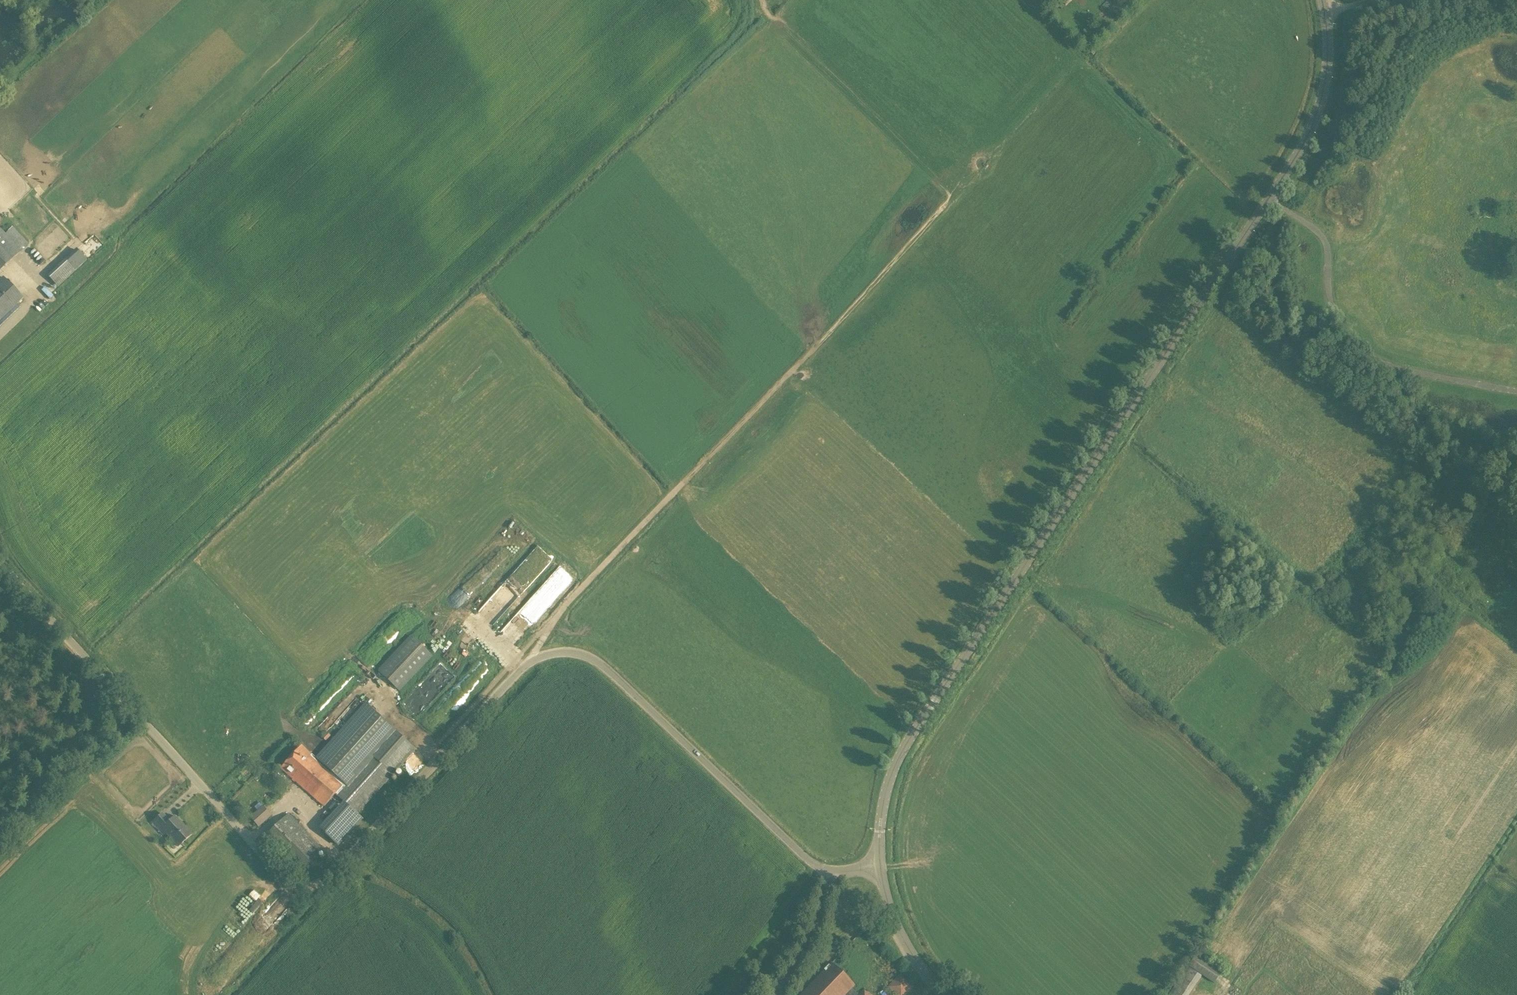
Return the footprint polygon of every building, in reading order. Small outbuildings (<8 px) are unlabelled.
[(28,244),(12,227),(5,234),(0,229),(0,270),(28,244)] [(58,287),(87,260),(76,249),(47,276),(58,287)] [(23,298),(3,277),(0,279),(0,320),(23,298)] [(545,566),(552,560),(538,545),(531,551),(545,566)] [(399,691),(433,656),(411,635),(377,670),(399,691)] [(343,785),(335,793),(357,813),(415,749),(365,704),(316,759),(343,785)] [(335,793),(343,785),(316,759),(301,745),(281,768),(324,806),(335,793)] [(334,844),(359,816),(347,806),(322,834),(334,844)] [(259,826),(271,816),(263,807),(251,817),(259,826)] [(169,821),(162,813),(152,822),(163,834),(165,832),(178,846),(191,834),(183,825),(182,825),(174,817),(169,821)] [(297,874),(322,850),(289,815),(263,839),(297,874)] [(1195,955),(1188,966),(1214,983),(1221,972),(1195,955)] [(851,988),(855,985),(832,962),(800,994),(858,994),(851,988)] [(1186,970),(1169,994),(1189,994),(1201,977),(1187,967),(1186,970)] [(888,987),(896,994),(906,994),(914,987),(901,974),(888,987)]
